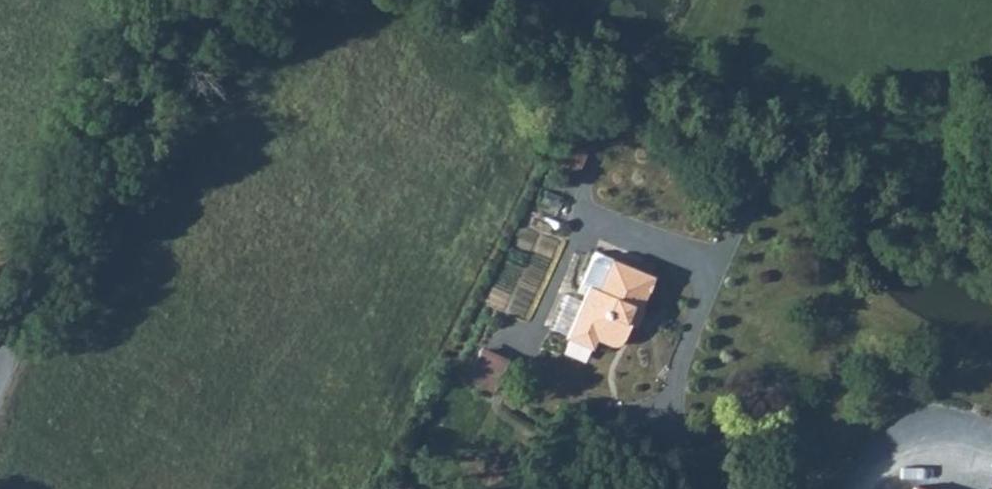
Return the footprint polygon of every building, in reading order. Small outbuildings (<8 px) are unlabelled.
[(561,138),(552,169),(576,175),(584,144),(561,138)] [(582,286),(586,287),(599,292),(609,260),(592,254),(582,286)] [(609,260),(599,292),(586,287),(565,339),(592,349),(596,342),(604,345),(613,344),(620,339),(628,323),(624,322),(631,302),(642,305),(652,275),(609,260)]
